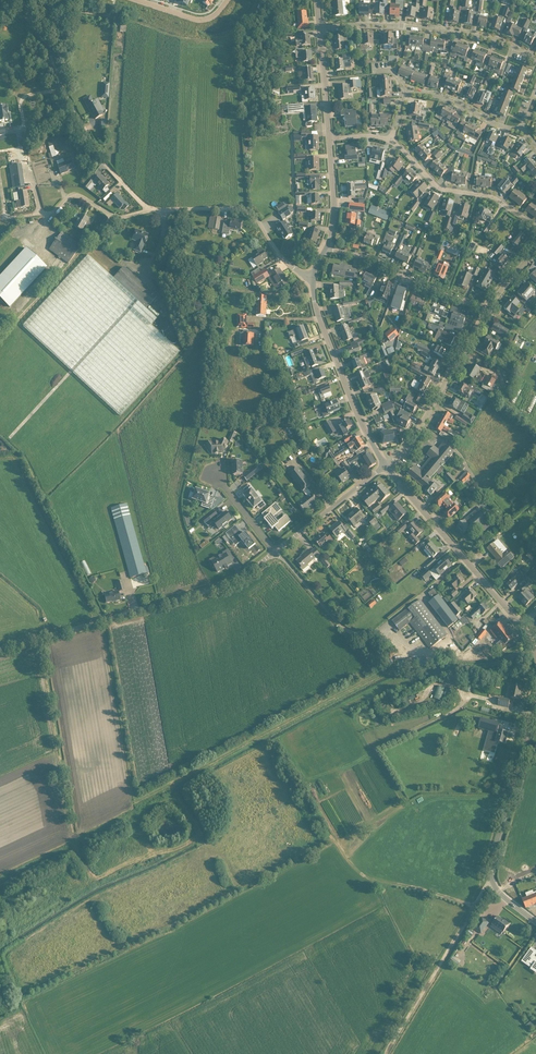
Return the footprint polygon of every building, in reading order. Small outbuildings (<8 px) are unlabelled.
[(407,17),(415,18),(416,12),(419,13),(420,7),(421,0),(417,0),(416,5),(413,5),(412,9),(408,9),(407,12),(407,17)] [(335,16),(348,15),(347,10),(346,10),(345,1),(333,2),(335,16)] [(369,14),(370,1),(364,1),(364,5),(360,5),(360,14),(369,14)] [(375,10),(376,10),(376,15),(384,15),(384,9),(387,9),(388,1),(379,1),(379,5),(375,5),(375,10)] [(400,9),(404,10),(404,1),(396,1),(396,6),(391,6),(390,15),(399,16),(400,9)] [(455,9),(451,8),(449,22),(458,23),(459,13),(462,14),(463,8),(459,7),(458,13),(455,12),(456,11),(454,11),(455,9)] [(424,19),(433,21),(434,14),(431,13),(432,10),(424,9),(423,15),(425,15),(424,19)] [(298,24),(298,29),(309,28),(308,19),(307,19),(307,11),(297,12),(298,24)] [(471,25),(472,25),(474,13),(466,12),(464,24),(465,24),(471,25)] [(484,15),(480,14),(478,26),(486,28),(488,15),(485,14),(484,15)] [(492,29),(500,31),(504,18),(500,16),(499,18),(498,18),(498,19),(494,18),(492,24),(493,25),(492,29)] [(514,35),(519,37),(522,30),(517,27),(510,24),(506,33),(513,36),(514,35)] [(531,46),(535,37),(535,34),(534,32),(534,31),(532,30),(531,31),(527,29),(525,32),(528,34),(524,42),(531,46)] [(308,36),(308,32),(299,33),(300,39),(296,39),(297,47),(311,45),(310,36),(308,36)] [(364,42),(360,42),(361,55),(366,55),(366,50),(367,50),(367,45),(373,44),(372,35),(364,36),(364,42)] [(394,36),(385,35),(384,46),(391,46),(391,49),(398,50),(398,39),(393,39),(394,36)] [(344,45),(344,42),(348,41),(348,36),(334,37),(335,51),(345,50),(345,45),(344,45)] [(406,41),(405,49),(409,49),(409,47),(412,47),(416,48),(417,38),(410,37),(410,42),(406,41)] [(417,38),(416,48),(422,49),(422,51),(426,51),(427,44),(423,44),(424,39),(417,38)] [(426,51),(433,52),(434,50),(435,50),(437,51),(438,41),(431,40),(431,45),(427,44),(426,51)] [(438,41),(437,51),(441,51),(441,53),(443,53),(443,54),(447,54),(448,52),(448,47),(445,47),(445,42),(438,41)] [(456,56),(459,57),(460,55),(463,46),(458,44),(455,51),(452,49),(451,52),(451,56),(452,57),(455,58),(456,56)] [(469,48),(463,46),(460,55),(459,57),(465,60),(464,62),(467,63),(469,56),(467,55),(469,48)] [(302,58),(303,63),(312,62),(311,52),(305,53),(304,49),(296,50),(297,58),(302,58)] [(467,63),(469,64),(471,60),(473,61),(474,61),(477,62),(481,53),(475,50),(472,57),(469,56),(467,63)] [(484,70),(486,63),(484,62),(487,55),(481,53),(477,62),(480,63),(480,64),(483,65),(481,69),(483,69),(484,70)] [(342,55),(343,60),(336,60),(337,71),(344,70),(344,68),(351,68),(350,55),(342,55)] [(491,67),(494,69),(498,60),(492,57),(489,64),(486,63),(484,70),(489,72),(491,67)] [(504,62),(498,60),(494,69),(493,73),(498,75),(501,76),(504,70),(501,69),(504,62)] [(403,62),(398,74),(405,76),(409,64),(408,67),(404,65),(405,62),(403,62)] [(411,79),(415,68),(414,69),(410,68),(411,65),(409,64),(405,76),(411,79)] [(519,67),(517,73),(525,76),(527,70),(519,67)] [(304,73),(305,82),(314,81),(313,68),(301,69),(301,73),(304,73)] [(417,83),(421,70),(420,73),(416,72),(417,69),(415,68),(411,79),(410,80),(417,83)] [(423,85),(424,85),(427,76),(422,74),(423,71),(421,70),(417,83),(424,85),(423,85)] [(517,73),(515,78),(523,82),(525,76),(517,73)] [(473,86),(476,78),(472,75),(468,84),(473,86)] [(451,90),(455,81),(454,81),(455,79),(449,76),(448,77),(445,76),(443,82),(446,83),(445,88),(451,90)] [(380,87),(394,86),(394,85),(392,85),(391,85),(391,81),(390,81),(390,77),(377,78),(377,84),(380,84),(380,87)] [(428,87),(437,89),(439,81),(435,80),(435,78),(431,77),(428,87)] [(351,89),(357,88),(360,88),(359,80),(359,78),(350,79),(351,85),(347,85),(339,86),(339,95),(340,95),(341,99),(349,99),(348,94),(352,94),(351,89)] [(513,84),(521,87),(523,82),(515,78),(513,84)] [(463,89),(466,83),(458,80),(458,82),(455,81),(451,90),(458,93),(460,88),(463,89)] [(468,84),(465,90),(468,91),(468,92),(466,97),(472,100),(475,95),(476,91),(472,89),(473,86),(468,84)] [(518,93),(521,87),(513,84),(510,90),(518,93)] [(288,94),(291,93),(291,94),(294,94),(294,91),(301,90),(301,86),(287,87),(288,94)] [(377,91),(378,98),(391,97),(391,93),(392,93),(392,89),(392,88),(394,88),(394,86),(380,87),(380,91),(377,91)] [(302,96),(302,103),(308,102),(308,100),(314,100),(314,92),(315,92),(314,88),(304,89),(305,96),(302,96)] [(484,102),(488,103),(492,94),(487,91),(485,95),(481,94),(477,103),(483,105),(484,102)] [(505,91),(503,97),(511,100),(513,94),(505,91)] [(92,112),(95,119),(103,115),(95,101),(93,102),(90,96),(84,100),(91,113),(92,112)] [(503,97),(501,102),(509,105),(511,100),(503,97)] [(408,108),(408,109),(421,111),(422,108),(425,108),(426,102),(419,101),(418,105),(411,103),(411,104),(410,107),(410,108),(408,108)] [(499,108),(507,111),(509,105),(501,102),(499,108)] [(294,109),(305,108),(304,104),(288,105),(288,106),(282,106),(282,110),(288,110),(288,113),(295,112),(294,109)] [(442,118),(445,119),(452,107),(451,107),(450,108),(449,108),(446,107),(446,106),(442,113),(439,111),(435,117),(441,120),(442,118)] [(307,123),(307,124),(307,126),(308,127),(313,126),(312,122),(317,122),(317,115),(316,115),(315,107),(306,108),(307,123)] [(448,127),(454,130),(455,128),(456,127),(461,117),(455,114),(456,112),(453,111),(452,110),(453,108),(452,107),(445,119),(448,121),(447,124),(449,125),(448,127)] [(504,117),(507,111),(499,108),(496,113),(504,117)] [(416,117),(416,120),(423,121),(424,115),(421,114),(421,111),(408,109),(408,111),(409,111),(410,112),(409,115),(416,117)] [(345,127),(357,126),(357,128),(362,128),(361,120),(356,121),(355,110),(350,110),(350,112),(341,113),(341,117),(347,116),(348,127),(345,127)] [(388,115),(379,115),(380,127),(383,127),(383,126),(388,126),(388,120),(391,120),(391,114),(388,115)] [(379,115),(371,115),(372,126),(376,126),(376,127),(380,127),(379,115)] [(462,140),(462,139),(465,141),(470,132),(475,124),(473,124),(473,125),(472,125),(469,123),(468,123),(468,124),(463,122),(456,133),(459,135),(457,137),(462,140)] [(469,144),(470,142),(475,145),(476,142),(482,132),(478,130),(479,129),(475,127),(475,126),(476,125),(475,124),(470,132),(465,141),(469,144)] [(419,140),(417,127),(407,129),(408,129),(410,142),(419,140)] [(312,132),(294,133),(294,138),(308,137),(308,142),(309,142),(309,150),(319,150),(318,137),(312,137),(312,132)] [(500,137),(490,132),(486,140),(490,142),(488,146),(494,149),(500,137)] [(502,148),(507,150),(509,147),(510,147),(512,148),(514,145),(511,144),(512,141),(507,139),(506,140),(501,138),(496,148),(501,151),(502,148)] [(515,148),(510,154),(516,159),(518,156),(520,157),(526,149),(523,147),(524,146),(519,142),(514,148),(515,148)] [(356,151),(361,151),(362,153),(365,153),(365,148),(362,148),(361,145),(355,146),(355,145),(350,145),(350,146),(346,146),(346,152),(347,152),(348,156),(345,157),(346,161),(358,160),(358,155),(357,156),(356,151)] [(427,150),(422,145),(415,151),(418,154),(417,155),(419,157),(427,150)] [(48,153),(50,158),(56,156),(53,146),(49,147),(51,152),(48,153)] [(377,161),(382,162),(385,150),(380,149),(380,150),(373,148),(371,158),(378,160),(377,161)] [(422,159),(425,162),(432,156),(427,150),(419,157),(421,159),(422,159)] [(440,152),(435,157),(437,160),(444,152),(442,150),(440,152)] [(319,159),(319,158),(309,159),(309,166),(307,166),(306,167),(307,170),(307,171),(320,170),(319,165),(318,165),(318,159),(319,159)] [(399,167),(401,168),(404,164),(402,163),(402,162),(396,158),(394,163),(392,162),(387,169),(393,173),(395,170),(397,171),(399,167)] [(532,158),(520,168),(523,172),(526,169),(534,177),(535,176),(535,163),(532,158)] [(68,172),(68,171),(75,168),(72,160),(65,163),(57,165),(61,174),(68,172)] [(433,171),(435,173),(442,165),(436,161),(430,167),(434,170),(433,171)] [(21,165),(9,166),(12,189),(25,187),(21,165)] [(442,165),(435,173),(438,175),(438,174),(442,177),(447,170),(442,165)] [(516,166),(511,170),(516,176),(521,172),(516,166)] [(403,176),(411,184),(417,177),(409,170),(403,176)] [(455,184),(458,184),(460,174),(453,173),(451,182),(456,183),(455,184)] [(466,185),(468,176),(460,174),(458,184),(461,185),(462,184),(466,185)] [(105,182),(99,176),(94,181),(103,190),(109,185),(106,181),(105,182)] [(313,186),(313,190),(320,190),(319,186),(320,186),(320,176),(310,177),(307,177),(308,181),(310,181),(311,186),(313,186)] [(400,177),(394,184),(396,186),(403,179),(400,177)] [(481,187),(483,188),(485,178),(477,177),(476,186),(481,186),(481,187)] [(516,177),(511,183),(515,186),(520,179),(516,177)] [(485,178),(483,188),(486,188),(487,187),(491,187),(492,179),(485,178)] [(505,179),(501,184),(497,188),(504,194),(511,184),(505,179)] [(84,187),(87,189),(93,182),(89,180),(84,187)] [(420,197),(421,196),(425,193),(424,191),(427,188),(421,182),(411,191),(417,198),(419,196),(420,197)] [(348,198),(354,197),(355,197),(355,189),(367,188),(367,184),(354,185),(353,185),(347,185),(348,198)] [(510,198),(515,202),(522,194),(519,191),(518,192),(515,190),(510,198)] [(26,191),(18,193),(19,200),(17,200),(18,208),(29,206),(28,198),(27,198),(26,191)] [(109,192),(102,198),(105,201),(112,195),(109,192)] [(311,205),(315,205),(321,204),(321,199),(319,199),(319,195),(311,195),(311,196),(310,196),(310,192),(305,193),(305,192),(299,192),(296,193),(296,196),(305,196),(307,196),(307,199),(311,198),(311,205)] [(126,202),(125,203),(120,198),(121,197),(117,193),(110,200),(114,203),(120,209),(122,206),(125,209),(129,205),(126,202)] [(432,209),(436,203),(439,198),(431,194),(424,205),(432,209)] [(522,194),(515,202),(521,207),(527,199),(524,197),(525,196),(522,194)] [(450,217),(452,207),(454,202),(445,200),(442,210),(446,212),(445,215),(450,217)] [(411,210),(413,212),(420,204),(416,201),(410,210),(411,210)] [(347,224),(355,225),(354,229),(360,230),(360,227),(360,226),(361,222),(357,221),(359,210),(364,211),(364,212),(365,205),(356,204),(355,206),(350,205),(349,210),(351,211),(350,214),(348,214),(347,218),(350,219),(349,224),(347,224)] [(463,221),(464,218),(467,219),(468,215),(468,214),(470,207),(461,204),(458,216),(459,216),(458,220),(463,221)] [(535,211),(535,205),(535,204),(535,206),(532,204),(530,207),(526,211),(532,215),(535,211)] [(368,213),(387,221),(390,213),(371,206),(368,213)] [(287,207),(278,213),(283,220),(292,215),(287,207)] [(299,218),(299,212),(306,213),(306,208),(297,208),(297,218),(299,218)] [(490,222),(491,221),(493,215),(489,214),(489,212),(481,208),(477,218),(485,221),(486,220),(490,222)] [(312,221),(315,221),(320,221),(321,213),(309,212),(309,216),(312,216),(312,221)] [(427,232),(431,223),(435,214),(432,212),(424,230),(427,232)] [(80,216),(78,214),(75,219),(77,221),(74,226),(82,231),(85,225),(89,227),(93,220),(86,215),(85,217),(81,215),(80,216)] [(214,217),(213,222),(212,229),(219,230),(221,218),(214,217)] [(226,220),(225,225),(230,226),(230,228),(235,229),(241,230),(242,222),(232,220),(231,221),(226,220)] [(285,239),(290,236),(293,234),(285,222),(277,227),(285,239)] [(483,231),(486,233),(492,226),(489,223),(483,231)] [(519,248),(522,245),(527,238),(522,234),(525,231),(518,226),(515,230),(518,232),(511,241),(513,243),(519,248)] [(320,231),(315,229),(310,228),(309,232),(310,232),(307,240),(316,243),(320,231)] [(144,245),(145,242),(146,242),(147,241),(147,240),(148,238),(147,238),(148,235),(143,233),(143,234),(141,233),(141,232),(136,230),(132,240),(139,243),(137,246),(136,246),(134,250),(141,253),(144,245)] [(49,249),(53,253),(68,264),(69,263),(81,246),(62,232),(49,249)] [(377,245),(379,240),(380,238),(368,233),(364,242),(372,246),(373,243),(377,245)] [(386,245),(383,252),(390,255),(395,244),(392,243),(394,239),(390,237),(386,235),(383,244),(386,245)] [(400,248),(404,242),(406,238),(402,236),(400,240),(401,240),(397,247),(400,248)] [(402,252),(399,250),(396,258),(402,261),(408,247),(409,243),(407,247),(405,246),(402,252)] [(500,244),(498,246),(493,252),(496,255),(491,261),(495,265),(498,262),(503,267),(509,260),(500,252),(504,247),(500,244)] [(408,255),(411,249),(408,247),(402,261),(408,264),(411,256),(408,255)] [(27,248),(0,277),(0,298),(9,307),(47,267),(27,248)] [(257,251),(259,254),(252,258),(257,266),(262,263),(261,262),(267,258),(262,249),(257,251)] [(180,351),(152,326),(157,319),(146,309),(151,304),(152,306),(158,300),(156,298),(156,297),(124,267),(113,278),(88,255),(23,326),(120,416),(180,351)] [(425,272),(426,272),(427,269),(430,270),(432,265),(418,259),(414,267),(420,269),(419,271),(424,273),(425,272)] [(440,262),(436,270),(434,275),(443,279),(446,274),(445,273),(448,265),(440,262)] [(332,274),(338,275),(355,278),(356,270),(351,269),(352,267),(344,265),(343,269),(340,268),(340,267),(334,266),(332,274)] [(259,268),(251,273),(254,277),(261,272),(259,268)] [(477,276),(479,271),(480,269),(475,268),(474,272),(470,270),(468,274),(463,272),(458,285),(467,289),(472,275),(477,276)] [(280,269),(275,272),(271,275),(280,289),(287,285),(283,278),(284,277),(280,269)] [(486,269),(476,286),(484,291),(489,282),(490,283),(495,274),(486,269)] [(253,278),(257,284),(269,276),(265,270),(253,278)] [(362,282),(363,281),(367,283),(366,284),(372,287),(377,278),(373,276),(373,277),(366,273),(366,274),(362,272),(361,274),(359,278),(358,280),(362,282)] [(382,291),(378,290),(375,300),(381,302),(382,299),(383,299),(384,300),(387,301),(393,286),(392,285),(392,284),(387,282),(387,284),(386,283),(385,286),(384,287),(383,289),(382,291)] [(527,284),(518,294),(522,298),(527,302),(532,295),(533,296),(534,294),(534,293),(535,292),(531,288),(527,284)] [(331,299),(345,298),(344,291),(344,289),(346,287),(349,287),(349,286),(339,286),(330,286),(331,299)] [(375,297),(377,289),(374,287),(369,296),(372,298),(375,297)] [(399,289),(392,308),(403,312),(406,302),(403,301),(406,291),(399,289)] [(266,316),(267,300),(267,297),(258,296),(258,297),(253,296),(252,304),(257,305),(256,316),(260,316),(266,316)] [(423,310),(424,306),(426,301),(419,298),(419,299),(413,297),(413,296),(409,305),(423,310)] [(514,318),(523,306),(513,298),(505,309),(509,312),(508,313),(514,318)] [(444,312),(445,308),(434,304),(431,312),(442,316),(442,317),(446,319),(448,313),(444,312)] [(337,322),(342,320),(346,319),(342,306),(333,309),(337,322)] [(453,308),(452,307),(445,329),(453,331),(454,328),(461,330),(463,324),(466,317),(461,316),(462,315),(458,313),(460,310),(453,308)] [(254,322),(247,323),(247,314),(236,315),(237,327),(238,327),(241,327),(241,328),(248,328),(248,329),(255,328),(254,322)] [(447,340),(445,344),(450,346),(455,338),(442,331),(444,328),(424,322),(423,325),(429,327),(429,329),(438,333),(434,339),(440,342),(442,338),(447,340)] [(492,330),(497,333),(505,337),(509,329),(496,323),(492,330)] [(345,342),(350,340),(353,339),(352,337),(353,337),(353,336),(353,335),(353,334),(353,333),(353,332),(352,331),(351,330),(350,329),(349,329),(347,325),(340,328),(345,342)] [(295,348),(304,345),(309,343),(308,339),(303,327),(297,329),(297,330),(289,333),(291,338),(293,337),(295,337),(295,336),(297,343),(294,345),(295,348)] [(393,328),(385,335),(391,342),(399,335),(393,328)] [(243,346),(243,348),(249,349),(249,346),(254,346),(254,334),(243,333),(243,346)] [(511,345),(515,347),(517,343),(520,337),(516,335),(511,345)] [(500,343),(488,336),(484,344),(486,345),(482,353),(489,357),(494,349),(496,350),(500,343)] [(356,341),(358,346),(365,343),(365,342),(369,341),(367,337),(356,341)] [(360,351),(358,346),(356,341),(350,344),(351,347),(348,349),(350,355),(354,353),(355,356),(361,353),(360,351)] [(416,349),(418,350),(423,351),(429,354),(429,353),(431,349),(419,343),(416,349)] [(385,345),(379,348),(383,356),(388,353),(385,345)] [(434,353),(437,354),(437,355),(444,359),(444,358),(445,359),(447,356),(446,355),(447,352),(438,347),(434,353)] [(296,356),(296,355),(305,352),(303,348),(291,353),(293,358),(296,356)] [(306,358),(304,359),(308,368),(312,366),(312,367),(318,365),(312,350),(306,352),(307,352),(304,353),(306,358)] [(418,351),(422,353),(421,354),(429,359),(431,355),(429,353),(429,354),(423,351),(418,350),(418,351)] [(362,370),(364,369),(365,369),(367,368),(363,358),(370,355),(369,352),(359,356),(360,359),(358,360),(352,362),(355,370),(361,368),(362,370)] [(441,363),(436,361),(431,358),(427,365),(437,370),(441,363)] [(410,366),(412,367),(420,372),(423,366),(418,363),(417,365),(413,362),(410,366)] [(466,376),(471,379),(474,381),(481,369),(473,364),(466,376)] [(437,370),(427,365),(424,371),(434,376),(437,370)] [(316,381),(321,379),(326,377),(323,370),(313,374),(316,381)] [(357,375),(360,382),(366,379),(368,378),(371,378),(369,374),(364,376),(363,372),(357,375)] [(498,386),(494,384),(497,378),(492,375),(491,378),(486,375),(482,383),(483,384),(481,387),(493,394),(498,386)] [(431,381),(426,378),(422,376),(418,382),(414,380),(427,388),(431,381)] [(366,379),(360,382),(362,389),(369,387),(371,386),(368,378),(366,379)] [(424,394),(427,388),(414,380),(411,385),(412,387),(424,394)] [(464,395),(463,396),(469,399),(473,393),(480,398),(483,393),(469,384),(468,387),(462,384),(458,391),(464,395)] [(329,385),(324,387),(320,388),(323,395),(324,395),(325,397),(331,394),(331,392),(329,385)] [(401,394),(402,386),(391,385),(390,393),(401,394)] [(376,410),(380,408),(375,395),(366,399),(368,403),(369,402),(372,410),(375,409),(376,410)] [(407,401),(404,408),(413,413),(417,406),(411,403),(416,396),(416,395),(409,395),(406,400),(407,401)] [(461,401),(460,402),(453,399),(449,406),(456,410),(456,409),(461,412),(465,404),(461,401)] [(338,401),(323,407),(325,410),(327,415),(340,410),(338,405),(339,405),(338,401)] [(382,407),(385,414),(395,410),(391,401),(386,403),(387,405),(382,407)] [(399,424),(406,428),(407,427),(407,428),(409,425),(408,424),(411,420),(408,418),(410,414),(401,410),(397,418),(401,420),(399,424)] [(445,412),(443,417),(454,423),(455,421),(451,419),(453,417),(451,415),(445,412)] [(464,415),(462,419),(471,425),(476,418),(472,415),(470,418),(464,415)] [(466,426),(467,423),(456,416),(455,418),(466,426)] [(443,417),(441,421),(446,424),(449,425),(450,423),(453,424),(454,423),(443,417)] [(349,433),(347,429),(352,426),(349,420),(338,427),(344,436),(349,433)] [(324,424),(330,435),(336,431),(330,421),(324,424)] [(441,421),(438,425),(449,431),(450,429),(445,426),(446,424),(441,421)] [(443,429),(448,432),(452,435),(453,433),(449,431),(438,425),(436,429),(441,432),(443,429)] [(382,434),(381,434),(383,444),(390,443),(388,432),(388,429),(381,430),(382,434)] [(396,431),(388,432),(390,443),(398,442),(396,431)] [(341,445),(345,443),(346,444),(353,439),(351,435),(343,440),(339,442),(341,445)] [(336,459),(350,449),(362,442),(360,437),(343,448),(344,450),(334,456),(336,459)] [(223,453),(228,442),(222,439),(220,444),(214,444),(212,442),(207,445),(212,454),(223,453)] [(353,454),(354,454),(355,453),(357,455),(364,451),(363,448),(365,446),(362,442),(350,449),(351,450),(350,451),(351,453),(353,453),(353,454)] [(431,458),(421,470),(431,479),(441,466),(442,467),(454,452),(443,443),(438,449),(434,446),(427,455),(431,458)] [(330,450),(323,454),(326,458),(328,457),(335,467),(339,464),(336,459),(334,456),(332,454),(330,450)] [(281,458),(285,462),(290,458),(286,454),(281,458)] [(369,469),(376,464),(370,454),(362,459),(364,462),(369,469)] [(346,462),(348,465),(358,459),(356,456),(346,462)] [(242,461),(232,461),(233,475),(243,474),(242,461)] [(345,461),(342,464),(349,473),(352,471),(348,465),(346,462),(345,461)] [(352,468),(356,472),(361,468),(357,464),(352,468)] [(415,465),(408,474),(426,490),(431,483),(432,483),(434,481),(431,479),(421,470),(415,465)] [(244,477),(247,481),(259,471),(256,467),(244,477)] [(312,485),(298,467),(289,473),(303,492),(312,485)] [(350,477),(347,472),(344,469),(336,475),(342,483),(350,477)] [(445,477),(452,485),(456,481),(449,473),(445,477)] [(463,483),(466,480),(470,475),(467,473),(460,480),(463,483)] [(426,490),(425,491),(431,496),(435,491),(437,492),(441,487),(434,481),(432,483),(431,483),(426,490)] [(362,499),(369,507),(378,499),(381,502),(390,494),(382,485),(381,486),(378,482),(372,487),(374,489),(362,499)] [(247,493),(244,495),(254,508),(262,502),(258,498),(261,495),(258,491),(255,494),(252,490),(253,489),(250,485),(244,490),(247,493)] [(201,490),(196,489),(195,494),(191,492),(189,497),(193,499),(212,506),(215,498),(209,496),(210,494),(206,492),(201,490)] [(445,493),(435,502),(440,507),(443,505),(445,508),(452,501),(445,493)] [(312,494),(299,505),(305,512),(318,502),(312,494)] [(452,501),(445,508),(447,510),(444,513),(449,518),(459,510),(452,501)] [(278,523),(272,517),(280,510),(275,504),(276,503),(266,511),(269,515),(264,519),(273,529),(275,527),(279,531),(291,521),(289,520),(286,516),(278,523)] [(398,503),(390,509),(389,511),(398,521),(406,514),(400,507),(401,507),(398,503)] [(130,578),(146,574),(148,573),(147,566),(144,567),(126,504),(111,508),(130,578)] [(371,510),(374,514),(382,508),(379,504),(371,510)] [(382,514),(390,508),(387,505),(380,511),(382,514)] [(493,524),(486,516),(489,514),(484,508),(481,511),(479,508),(457,527),(463,534),(472,527),(479,535),(493,524)] [(348,521),(349,522),(350,521),(354,526),(364,518),(360,513),(357,509),(347,517),(349,520),(348,521)] [(215,511),(203,520),(208,527),(214,522),(219,529),(223,526),(225,528),(228,525),(227,523),(232,519),(226,512),(219,518),(217,515),(218,515),(215,511)] [(368,521),(376,530),(381,527),(372,517),(368,521)] [(333,533),(336,538),(343,532),(344,533),(347,531),(339,521),(330,529),(333,533)] [(503,528),(507,532),(515,526),(511,522),(503,528)] [(414,523),(407,528),(413,535),(409,538),(415,545),(420,541),(416,537),(422,532),(419,528),(419,529),(414,523)] [(400,533),(407,527),(404,524),(397,530),(400,533)] [(230,529),(226,533),(231,540),(231,539),(231,540),(233,542),(239,537),(242,541),(245,544),(246,545),(249,550),(256,544),(252,540),(246,532),(241,535),(239,532),(235,535),(230,529)] [(347,532),(352,538),(355,536),(350,530),(347,532)] [(315,541),(318,545),(321,548),(328,542),(330,544),(334,541),(328,534),(325,536),(324,534),(320,537),(320,536),(315,541)] [(424,549),(425,548),(433,557),(440,552),(436,548),(431,543),(428,546),(425,543),(421,546),(424,549)] [(502,568),(506,565),(514,557),(507,550),(500,543),(496,546),(493,543),(487,549),(492,554),(494,553),(498,558),(495,561),(502,568)] [(217,555),(209,560),(213,568),(215,567),(218,573),(225,569),(228,568),(227,566),(232,564),(230,561),(227,554),(231,552),(229,549),(222,552),(224,554),(222,555),(221,555),(218,557),(217,555)] [(303,556),(297,561),(300,565),(299,566),(303,571),(309,566),(308,565),(320,555),(315,549),(310,552),(308,550),(302,555),(303,556)] [(327,568),(331,565),(323,556),(319,559),(327,568)] [(426,567),(424,568),(426,571),(437,562),(434,558),(426,565),(426,567)] [(440,575),(451,565),(449,562),(450,561),(447,559),(446,559),(445,558),(429,572),(432,575),(436,580),(441,576),(440,575)] [(429,572),(428,570),(421,576),(425,581),(432,575),(429,572)] [(512,590),(516,587),(518,584),(516,582),(522,576),(519,572),(516,574),(517,576),(513,579),(506,585),(512,590)] [(450,583),(455,588),(458,586),(465,581),(459,575),(450,583)] [(530,586),(527,582),(521,588),(524,591),(530,586)] [(416,597),(418,600),(428,592),(425,589),(416,597)] [(448,628),(459,619),(456,617),(448,607),(446,604),(443,600),(439,595),(438,595),(433,589),(428,593),(433,600),(429,603),(448,628)] [(472,589),(468,593),(466,595),(463,598),(468,604),(477,595),(472,589)] [(526,606),(530,602),(534,598),(527,590),(518,598),(526,606)] [(115,601),(120,600),(118,591),(104,595),(106,603),(115,600),(115,601)] [(409,622),(430,648),(447,635),(420,600),(392,621),(399,630),(409,622)] [(454,602),(448,607),(456,617),(462,612),(454,602)] [(460,620),(459,621),(453,626),(456,629),(462,624),(470,622),(480,614),(482,616),(489,609),(484,604),(470,616),(468,613),(465,616),(465,615),(459,620),(460,620)] [(499,636),(502,640),(496,644),(502,651),(507,647),(505,645),(505,644),(505,645),(513,639),(500,623),(490,630),(496,638),(499,636)] [(487,632),(485,630),(488,626),(486,625),(483,628),(476,637),(481,641),(487,632)] [(405,668),(418,666),(417,657),(403,660),(405,668)] [(439,681),(435,695),(445,697),(449,684),(439,681)] [(519,699),(522,687),(513,685),(510,698),(519,699)] [(510,700),(499,698),(498,705),(508,707),(510,700)] [(495,752),(498,742),(505,744),(508,733),(498,730),(500,723),(481,718),(479,725),(489,728),(490,728),(490,729),(487,750),(495,752)] [(535,904),(535,892),(534,893),(534,894),(522,899),(526,908),(535,904)] [(505,921),(498,916),(492,924),(499,929),(498,931),(502,934),(503,932),(509,924),(505,921)] [(486,920),(482,917),(474,928),(481,934),(489,923),(485,921),(486,920)] [(531,947),(521,961),(525,964),(527,961),(533,965),(531,968),(535,971),(535,957),(534,956),(535,954),(535,951),(531,947)]
